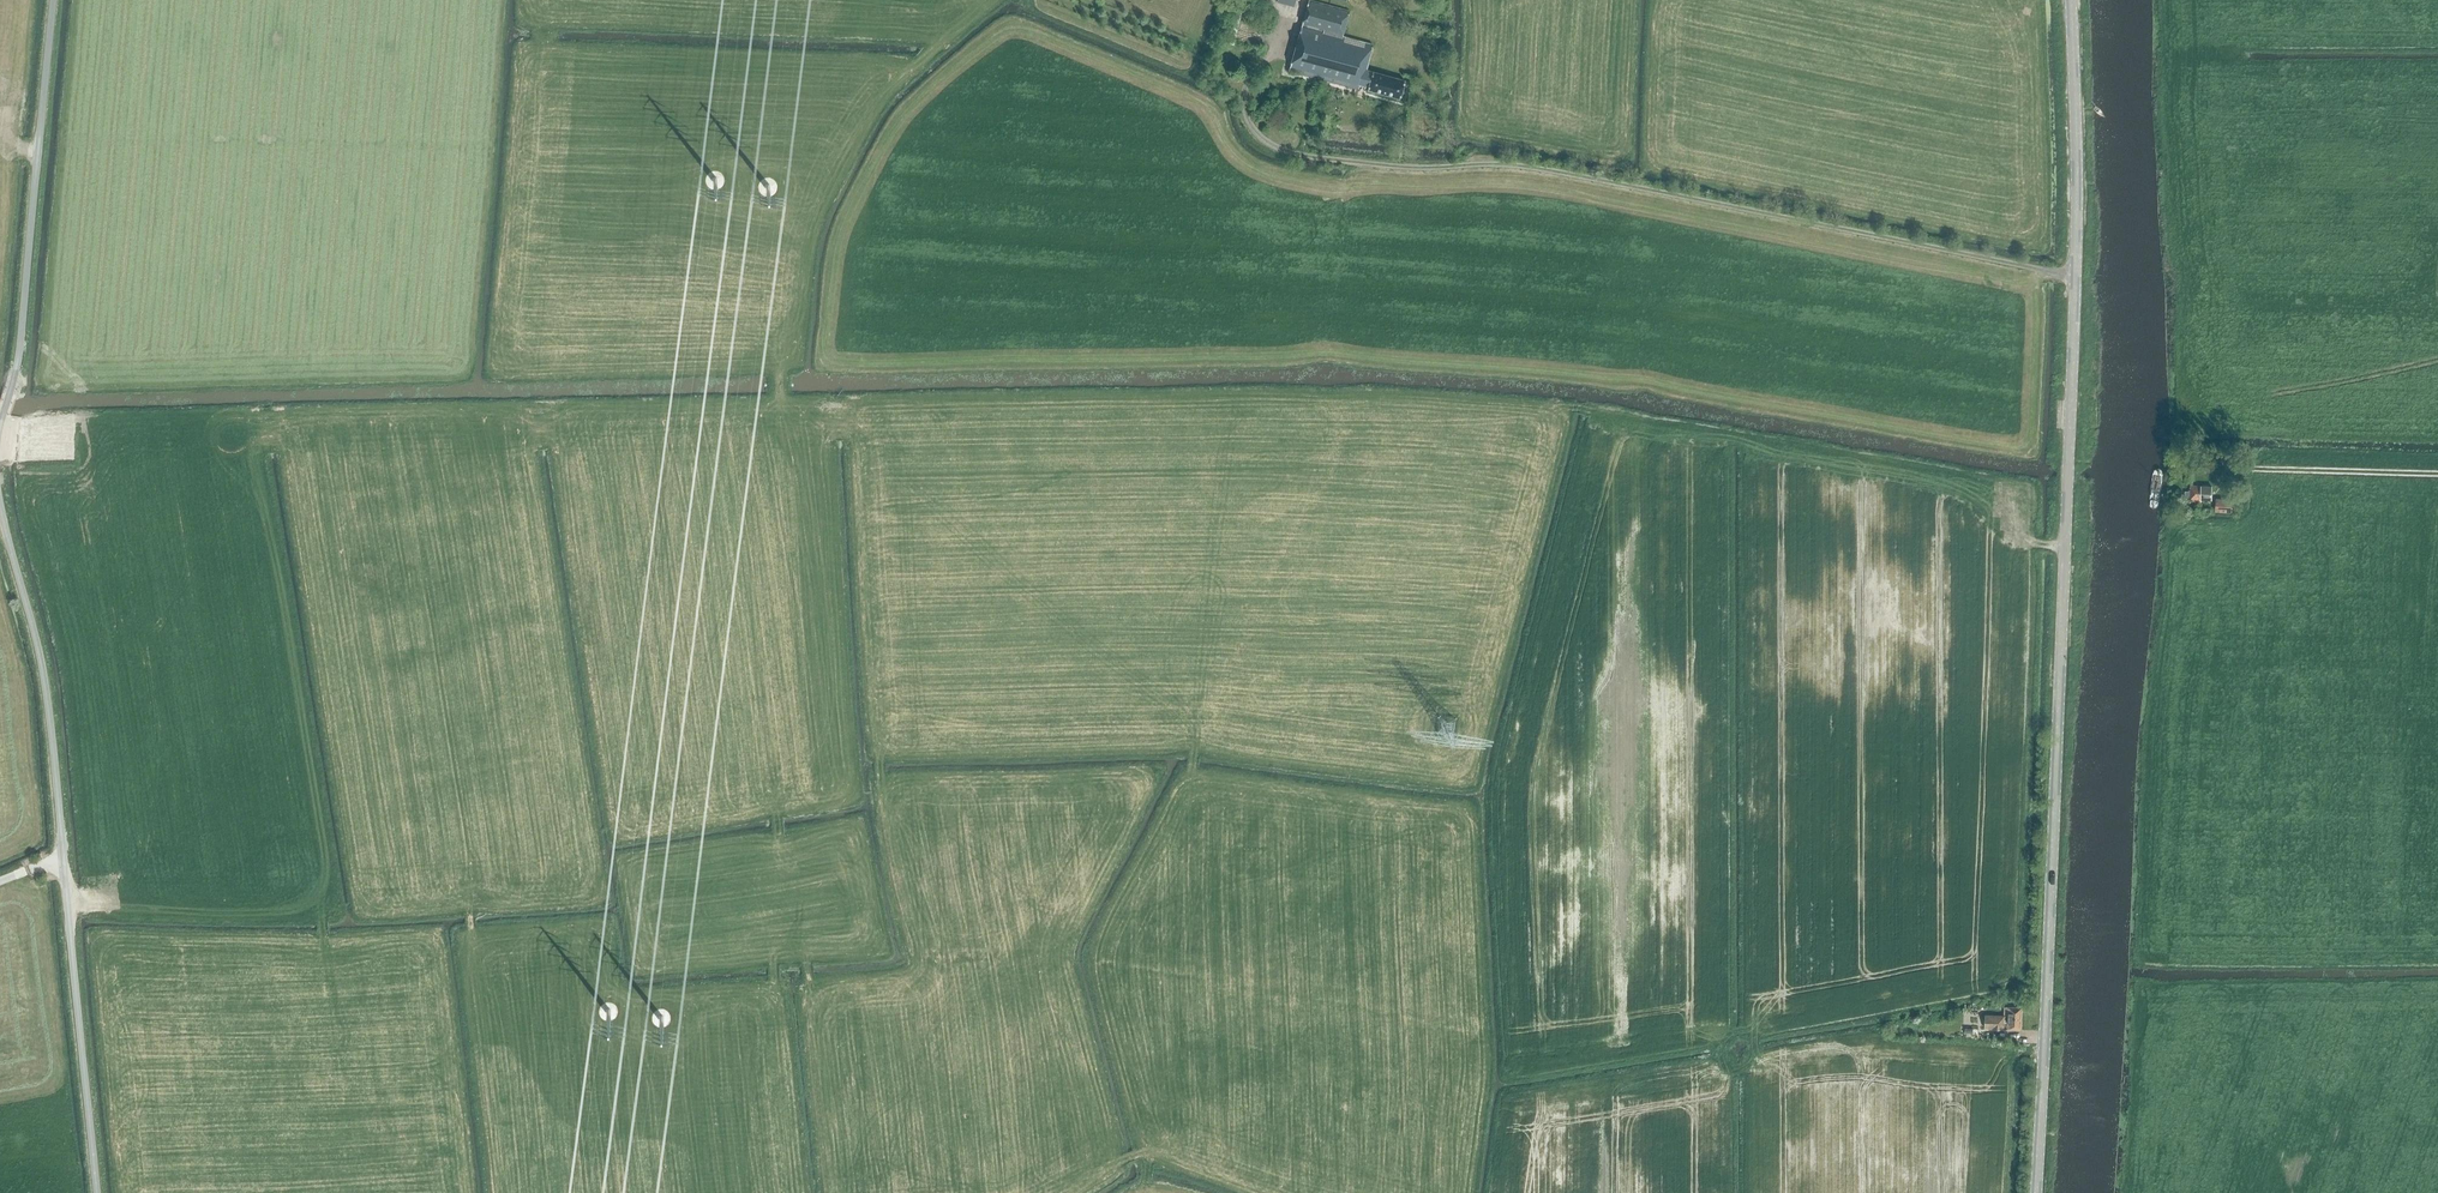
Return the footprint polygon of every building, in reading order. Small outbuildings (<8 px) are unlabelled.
[(1348,12),(1309,1),(1290,70),(1357,89),(1358,85),(1368,87),(1367,90),(1399,98),(1404,80),(1365,69),(1372,44),(1342,36),(1348,12)] [(1242,43),(1245,8),(1238,7),(1234,43),(1242,43)] [(2211,486),(2202,485),(2202,486),(2191,486),(2190,502),(2200,502),(2200,499),(2211,500),(2211,486)] [(2233,499),(2216,498),(2215,511),(2232,512),(2233,499)] [(2022,1008),(2004,1007),(2004,1017),(2002,1016),(1993,1016),(1985,1016),(1984,1028),(1993,1028),(2021,1029),(2022,1008)]
